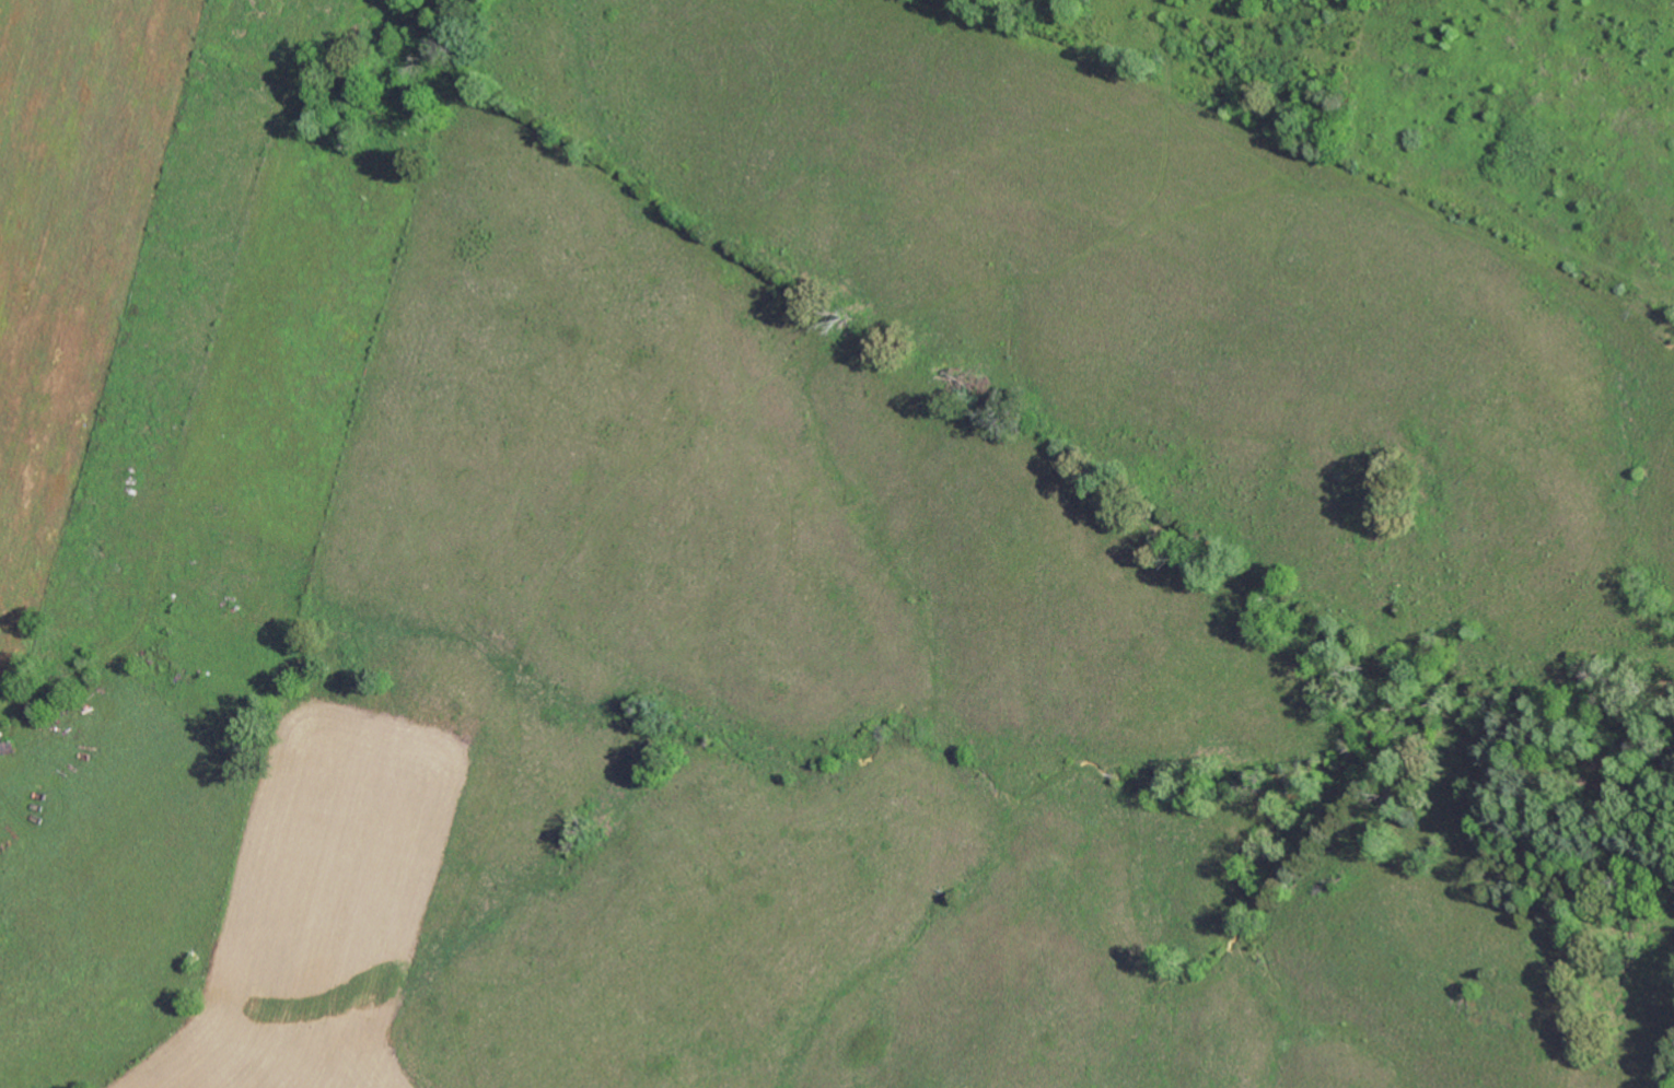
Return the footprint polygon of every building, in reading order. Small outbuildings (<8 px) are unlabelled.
[(18,752),(16,741),(5,743),(0,723),(0,757),(18,752)]
